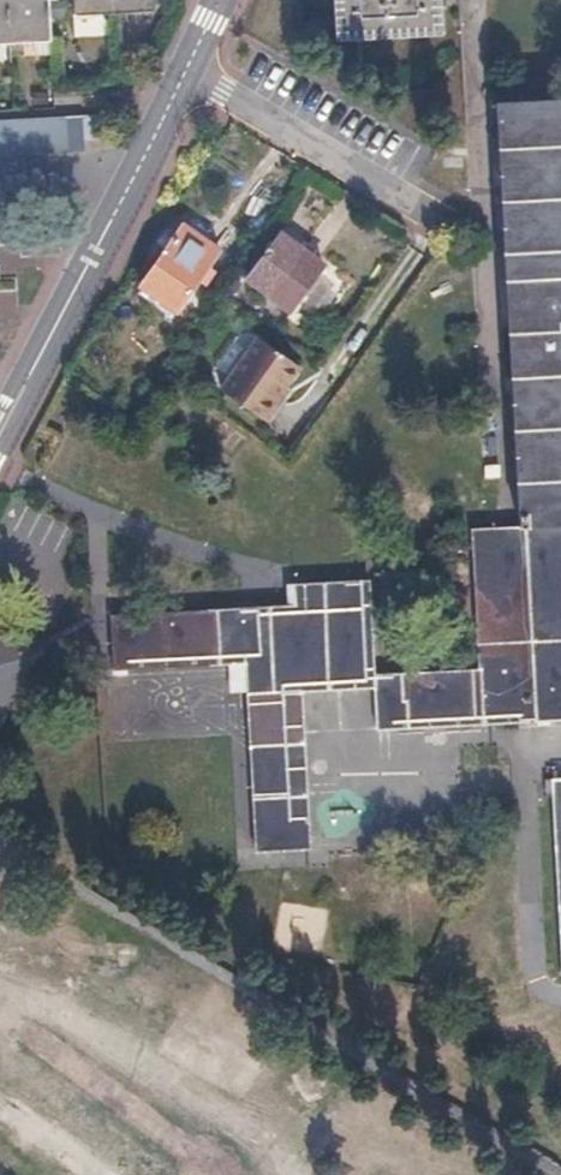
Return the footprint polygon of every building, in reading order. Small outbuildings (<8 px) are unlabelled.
[(5,44),(46,42),(44,0),(0,0),(0,44),(5,44)] [(69,17),(110,14),(148,12),(148,0),(68,0),(69,17)] [(337,43),(442,39),(440,0),(334,0),(337,43)] [(497,107),(519,532),(472,534),(479,672),(375,677),(370,582),(293,587),(294,605),(111,616),(114,674),(250,668),(257,855),(311,852),(307,693),(376,690),(378,732),(560,722),(560,105),(497,107)] [(13,157),(30,156),(46,155),(62,154),(78,154),(76,119),(60,120),(44,121),(28,121),(11,122),(0,123),(0,157),(13,157)] [(216,247),(182,224),(142,283),(175,306),(216,247)] [(323,261),(279,231),(246,279),(289,308),(323,261)] [(273,348),(255,336),(218,389),(235,402),(273,348)] [(297,364),(273,348),(235,402),(263,421),(277,401),(273,398),(282,386),(297,364)] [(286,388),(282,386),(273,398),(277,401),(286,388)] [(0,641),(0,697),(23,653),(0,641)]
